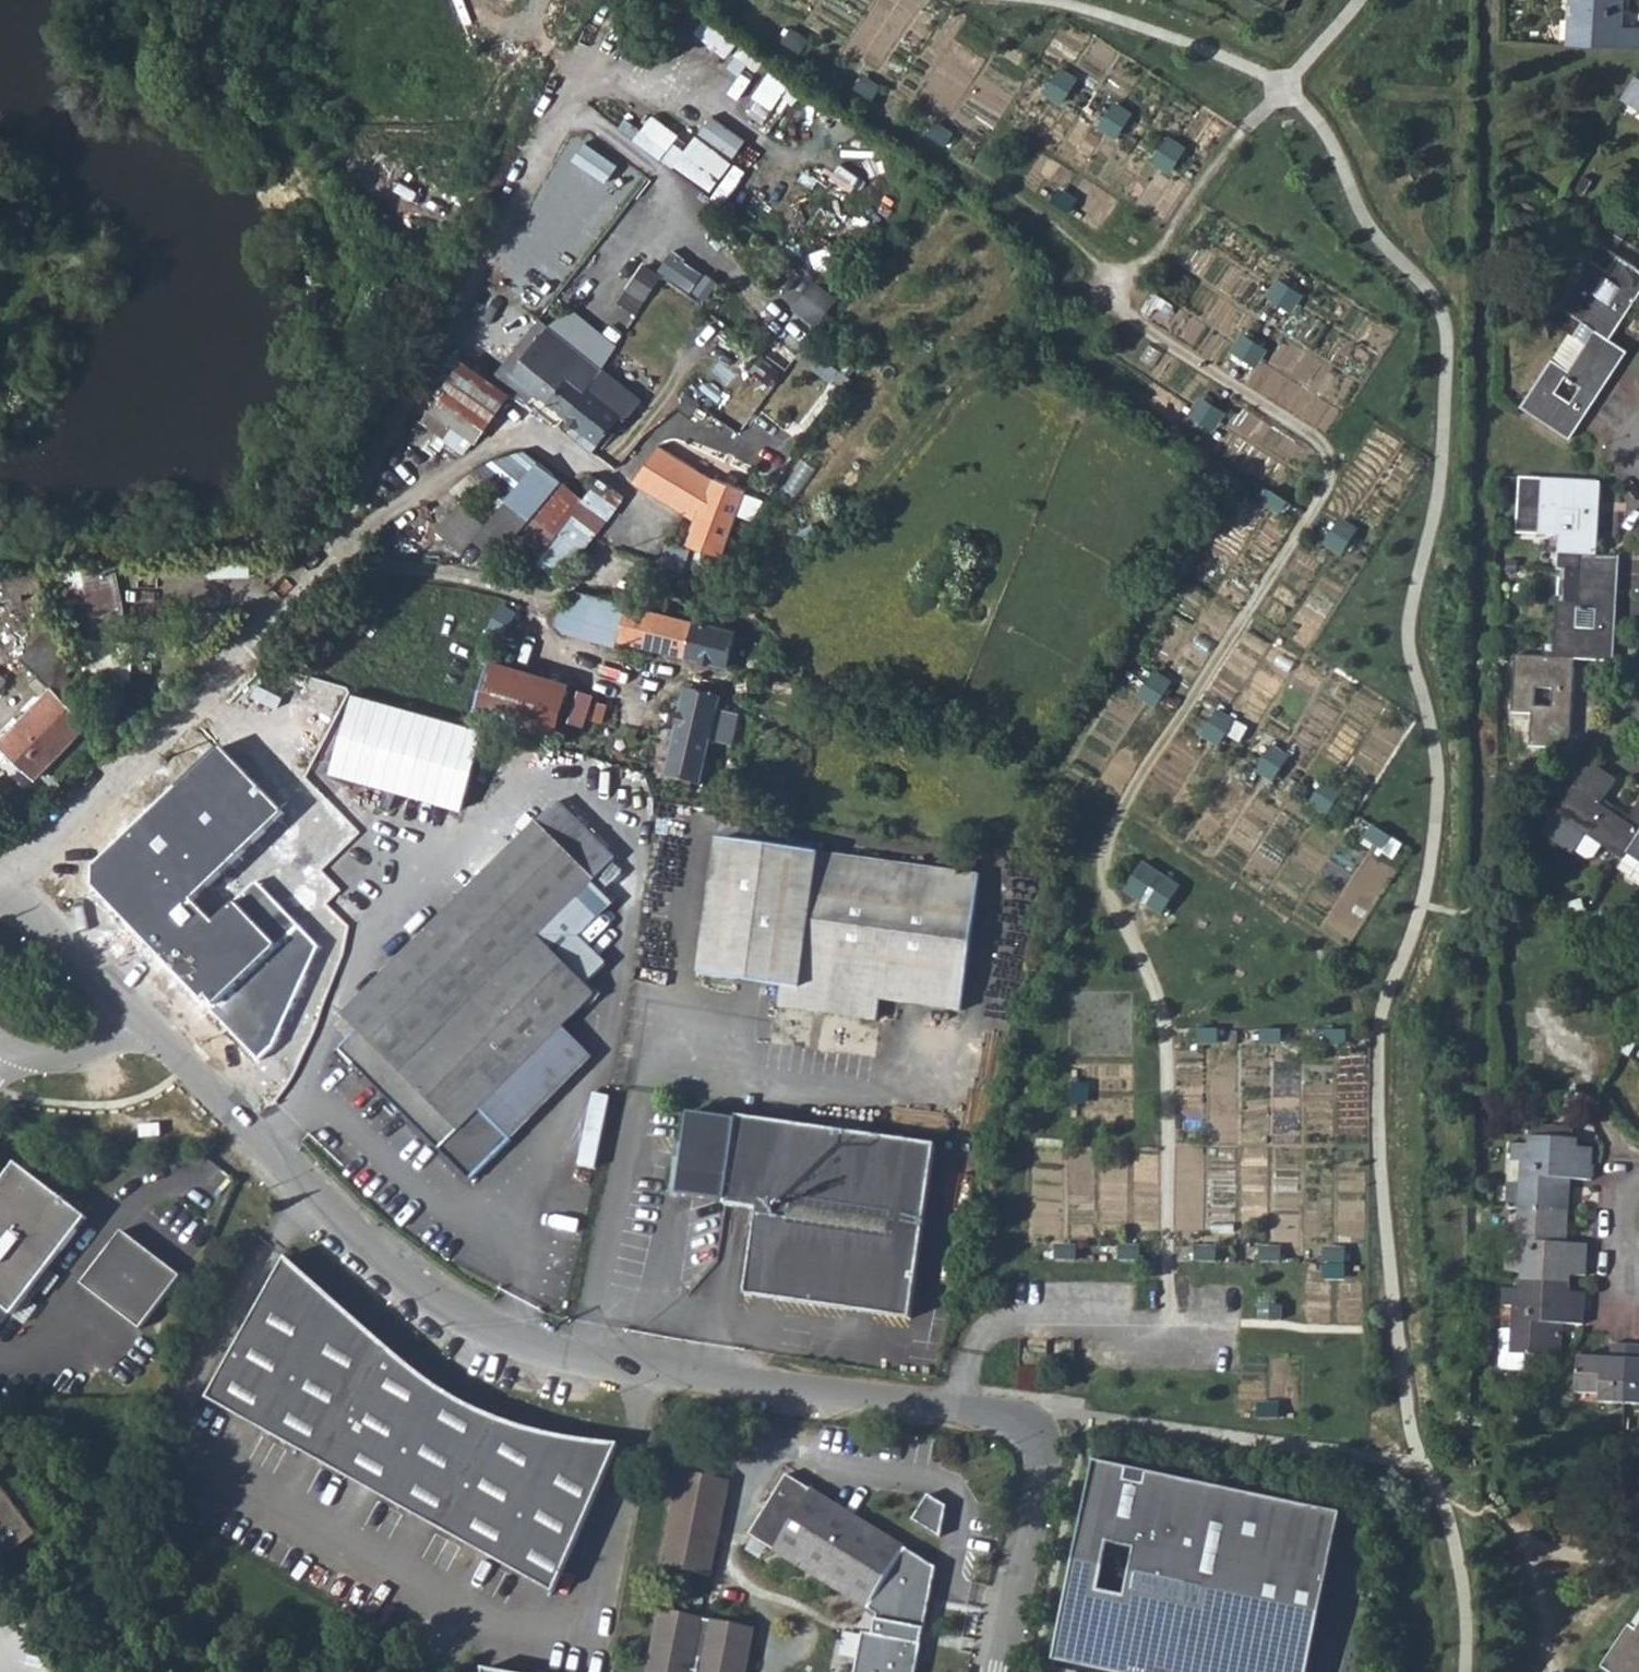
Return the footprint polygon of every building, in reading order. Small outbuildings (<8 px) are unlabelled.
[(1638,49),(1638,29),(1622,28),(1624,0),(1571,0),(1569,44),(1638,49)] [(697,31),(728,53),(739,39),(708,17),(697,31)] [(1621,97),(1638,109),(1638,72),(1621,97)] [(733,159),(690,130),(689,131),(672,119),(654,146),(715,187),(733,159)] [(1595,331),(1609,340),(1638,295),(1638,273),(1601,247),(1561,308),(1595,331)] [(671,250),(660,268),(702,294),(713,276),(671,250)] [(819,322),(838,293),(815,277),(795,306),(819,322)] [(1627,352),(1609,340),(1595,331),(1568,372),(1551,360),(1521,407),(1570,439),(1585,416),(1627,352)] [(509,375),(553,409),(563,418),(602,369),(567,340),(559,348),(540,335),(509,375)] [(451,426),(485,378),(463,362),(428,411),(451,426)] [(641,399),(602,369),(563,418),(575,426),(569,434),(593,452),(621,415),(626,419),(641,399)] [(485,378),(451,426),(453,428),(443,440),(464,455),(507,393),(489,381),(485,378)] [(549,415),(558,423),(563,418),(553,409),(549,415)] [(658,452),(683,468),(689,457),(668,444),(658,452)] [(658,452),(634,485),(653,497),(679,513),(701,479),(683,468),(658,452)] [(528,517),(530,519),(562,481),(538,463),(507,500),(528,517)] [(701,479),(679,513),(691,521),(699,507),(709,487),(701,479)] [(729,489),(701,479),(709,487),(728,494),(729,489)] [(599,480),(585,498),(609,516),(623,498),(599,480)] [(1578,557),(1577,572),(1616,574),(1616,559),(1596,558),(1598,484),(1520,480),(1516,536),(1558,539),(1558,555),(1578,557)] [(585,498),(562,481),(530,519),(502,552),(528,572),(557,534),(585,498)] [(709,487),(699,507),(736,520),(745,519),(757,499),(729,489),(728,494),(709,487)] [(1273,488),(1264,501),(1281,512),(1290,499),(1273,488)] [(585,498),(557,534),(581,552),(609,516),(585,498)] [(495,558),(528,517),(507,500),(487,524),(473,542),(495,558)] [(722,559),(736,520),(699,507),(691,521),(684,544),(706,553),(722,559)] [(450,541),(463,552),(473,542),(487,524),(473,513),(450,541)] [(1342,519),(1327,543),(1345,554),(1361,529),(1342,519)] [(557,534),(528,572),(551,590),(581,552),(557,534)] [(667,544),(660,564),(683,571),(689,551),(667,544)] [(702,565),(716,570),(718,568),(722,559),(706,553),(702,565)] [(115,560),(67,569),(80,638),(128,628),(115,560)] [(1573,660),(1613,663),(1616,574),(1577,572),(1576,605),(1555,604),(1553,659),(1573,660)] [(629,606),(660,613),(664,600),(632,592),(629,606)] [(563,633),(581,638),(604,599),(578,593),(569,614),(560,611),(555,626),(564,629),(563,633)] [(629,606),(604,599),(581,638),(618,647),(619,642),(629,606)] [(660,613),(629,606),(619,642),(650,650),(660,613)] [(650,650),(728,669),(736,631),(702,623),(660,613),(650,650)] [(51,690),(0,741),(0,745),(34,778),(89,723),(72,707),(84,694),(66,677),(74,667),(60,654),(70,643),(52,626),(20,659),(51,690)] [(1568,749),(1573,660),(1553,659),(1515,657),(1511,717),(1531,719),(1530,747),(1568,749)] [(482,688),(558,710),(566,685),(490,663),(482,688)] [(1155,668),(1140,693),(1158,704),(1174,679),(1155,668)] [(580,686),(570,719),(586,723),(596,691),(580,686)] [(474,713),(550,735),(558,710),(482,688),(474,713)] [(332,771),(465,807),(487,725),(353,690),(332,771)] [(688,692),(677,738),(709,745),(720,700),(688,692)] [(1219,707),(1204,732),(1222,743),(1238,718),(1219,707)] [(700,787),(709,745),(677,738),(667,780),(700,787)] [(1271,743),(1256,768),(1274,779),(1290,754),(1271,743)] [(193,903),(283,812),(218,747),(93,866),(93,887),(197,996),(203,992),(215,1006),(209,1011),(256,1060),(275,1044),(321,946),(258,883),(212,923),(193,903)] [(1621,862),(1625,855),(1638,834),(1638,803),(1625,823),(1600,807),(1616,783),(1588,765),(1540,835),(1571,856),(1584,837),(1621,862)] [(1326,777),(1311,802),(1329,813),(1345,788),(1326,777)] [(618,860),(559,801),(341,1017),(356,1032),(332,1056),(349,1073),(355,1068),(391,1104),(384,1110),(393,1119),(400,1113),(468,1181),(510,1140),(509,1139),(593,1056),(565,1028),(597,995),(588,986),(608,966),(581,939),(617,903),(596,882),(618,860)] [(1625,855),(1638,863),(1638,834),(1625,855)] [(1600,848),(1584,837),(1574,853),(1586,860),(1592,859),(1600,848)] [(960,1015),(977,879),(714,844),(696,981),(777,991),(775,1012),(875,1025),(878,1004),(960,1015)] [(1637,893),(1638,890),(1638,863),(1625,855),(1621,862),(1611,876),(1637,893)] [(1123,894),(1161,917),(1181,889),(1143,864),(1123,894)] [(573,1171),(587,1175),(603,1104),(588,1101),(573,1171)] [(733,1124),(685,1118),(682,1146),(686,1146),(683,1173),(678,1173),(675,1200),(723,1206),(722,1209),(755,1212),(744,1299),(911,1320),(932,1147),(733,1122),(733,1124)] [(1517,1163),(1516,1183),(1515,1210),(1567,1212),(1568,1182),(1588,1182),(1590,1162),(1591,1148),(1575,1148),(1576,1140),(1524,1138),(1524,1146),(1509,1145),(1509,1162),(1517,1163)] [(12,1159),(0,1175),(0,1304),(11,1312),(85,1214),(12,1159)] [(1503,1209),(1515,1210),(1516,1183),(1504,1182),(1503,1209)] [(1567,1212),(1515,1210),(1513,1256),(1503,1257),(1502,1274),(1517,1275),(1517,1281),(1569,1284),(1569,1276),(1583,1277),(1586,1245),(1565,1244),(1567,1212)] [(178,1272),(119,1227),(79,1280),(138,1325),(178,1272)] [(353,1313),(288,1256),(209,1395),(555,1592),(621,1444),(575,1437),(543,1431),(487,1412),(441,1386),(353,1313)] [(1569,1284),(1517,1281),(1516,1290),(1501,1290),(1500,1309),(1509,1310),(1508,1334),(1508,1355),(1525,1356),(1560,1357),(1561,1325),(1581,1325),(1583,1294),(1568,1293),(1569,1284)] [(1508,1334),(1501,1333),(1499,1371),(1524,1372),(1525,1356),(1508,1355),(1508,1334)] [(1625,1405),(1628,1346),(1609,1346),(1608,1358),(1575,1358),(1574,1395),(1597,1396),(1597,1404),(1625,1405)] [(1628,1346),(1625,1405),(1638,1406),(1638,1346),(1628,1346)] [(1098,1671),(1309,1671),(1343,1514),(1095,1462),(1053,1663),(1098,1671)] [(727,1479),(679,1470),(672,1515),(675,1515),(672,1532),(669,1532),(663,1565),(712,1574),(727,1479)] [(902,1548),(784,1473),(746,1533),(865,1608),(902,1548)] [(39,1531),(0,1478),(0,1561),(39,1531)] [(938,1531),(952,1506),(929,1493),(915,1518),(938,1531)] [(936,1570),(902,1548),(865,1608),(876,1616),(878,1639),(866,1637),(858,1671),(915,1671),(936,1570)] [(751,1628),(660,1610),(648,1671),(743,1671),(751,1628)] [(1603,1671),(1638,1671),(1638,1633),(1638,1634),(1631,1630),(1603,1671)]
